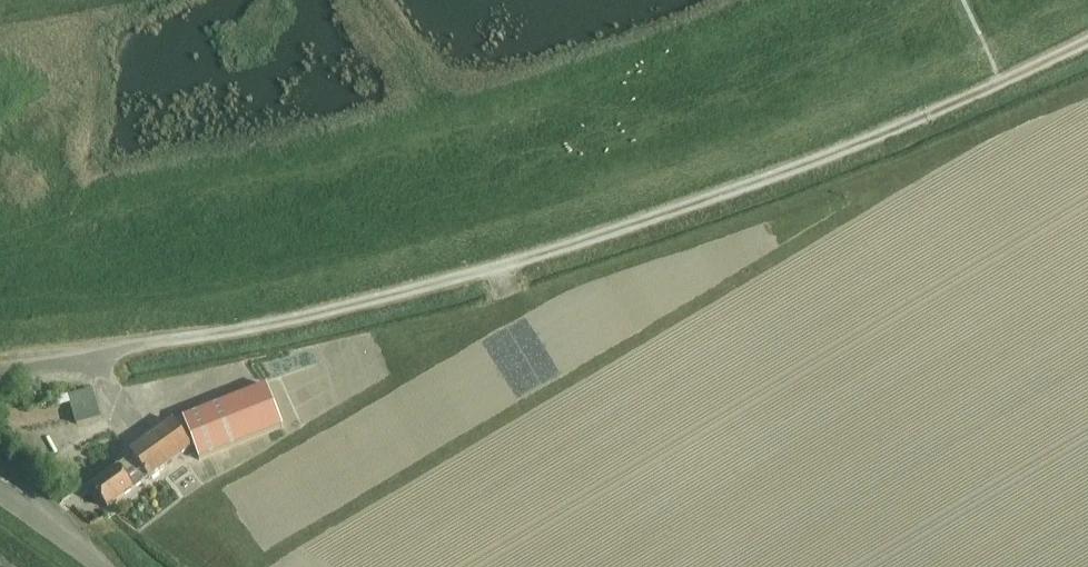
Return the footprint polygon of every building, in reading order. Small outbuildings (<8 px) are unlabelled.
[(108,509),(148,480),(193,448),(199,461),(282,428),(266,386),(173,423),(172,422),(130,453),(132,457),(92,486),(92,485),(91,486),(107,509),(108,509)]
